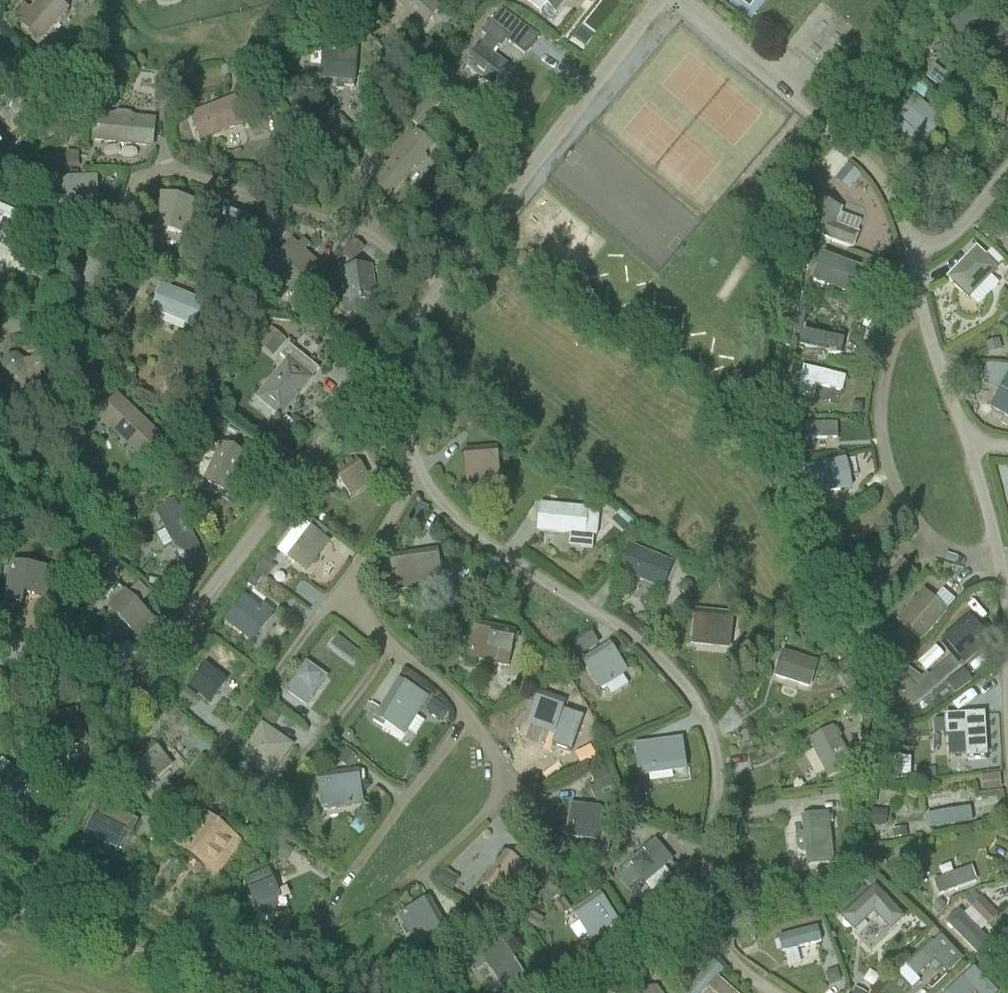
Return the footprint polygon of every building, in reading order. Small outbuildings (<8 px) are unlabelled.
[(21,23),(32,33),(39,26),(46,32),(66,10),(55,0),(41,0),(32,11),(22,2),(12,15),(21,23)] [(405,14),(397,22),(415,38),(440,11),(429,0),(397,0),(394,4),(405,14)] [(538,11),(542,5),(555,15),(566,0),(524,0),(538,11)] [(1007,12),(1007,0),(995,0),(1007,12)] [(961,1),(940,25),(989,67),(998,56),(968,30),(979,17),(961,1)] [(465,66),(480,77),(483,73),(496,82),(508,67),(492,55),(498,47),(501,49),(509,38),(490,23),(482,34),(486,38),(465,66)] [(526,49),(535,36),(524,28),(515,40),(526,49)] [(331,52),(329,78),(337,79),(337,87),(353,88),(356,46),(340,45),(339,53),(331,52)] [(0,51),(0,66),(8,60),(1,50),(0,51)] [(959,106),(968,114),(977,102),(980,98),(961,82),(958,86),(936,67),(927,77),(960,105),(959,106)] [(915,95),(888,128),(917,151),(941,122),(919,103),(929,90),(915,78),(906,88),(915,95)] [(202,112),(192,116),(201,140),(242,124),(237,110),(233,111),(229,102),(219,106),(221,110),(203,117),(202,112)] [(434,113),(428,109),(423,104),(409,121),(415,125),(421,130),(434,113)] [(159,105),(158,115),(168,117),(170,106),(159,105)] [(93,116),(91,141),(152,147),(154,122),(93,116)] [(429,146),(415,135),(375,184),(388,195),(429,146)] [(16,163),(0,136),(0,173),(16,163)] [(58,157),(50,156),(49,165),(58,166),(58,157)] [(23,173),(29,185),(46,175),(40,164),(23,173)] [(834,180),(846,191),(859,177),(846,166),(834,180)] [(755,198),(765,187),(754,177),(744,189),(755,198)] [(55,180),(57,209),(97,207),(96,178),(55,180)] [(871,212),(872,212),(875,213),(882,191),(860,185),(852,215),(859,217),(861,209),(871,212)] [(161,197),(154,228),(186,235),(192,204),(161,197)] [(859,234),(837,226),(842,210),(814,200),(802,231),(854,250),(859,234)] [(4,230),(29,241),(37,222),(0,207),(0,240),(4,230)] [(221,253),(245,263),(266,227),(230,212),(221,253)] [(147,247),(154,236),(137,226),(130,237),(147,247)] [(293,242),(265,273),(290,295),(318,264),(293,242)] [(997,268),(975,247),(945,279),(967,300),(997,268)] [(852,298),(862,270),(822,255),(812,283),(852,298)] [(370,270),(341,274),(346,302),(375,299),(370,270)] [(194,327),(204,303),(163,287),(157,301),(161,303),(157,312),(167,316),(169,311),(186,319),(184,323),(194,327)] [(1007,317),(1000,326),(1007,333),(1007,318),(1007,317)] [(256,345),(273,359),(286,342),(269,328),(256,345)] [(839,345),(798,337),(794,353),(836,361),(839,345)] [(998,341),(985,346),(988,356),(1002,352),(998,341)] [(311,379),(319,369),(288,345),(279,356),(284,360),(253,400),(281,421),(312,380),(311,379)] [(8,358),(4,364),(5,371),(10,376),(16,376),(18,382),(19,386),(25,391),(36,389),(37,396),(43,401),(50,400),(55,395),(54,387),(48,382),(41,383),(40,373),(47,372),(52,366),(51,358),(45,354),(37,355),(32,360),(22,362),(16,357),(8,358)] [(805,367),(798,395),(813,399),(816,386),(840,392),(844,376),(805,367)] [(989,409),(1007,419),(1007,373),(989,409)] [(978,381),(959,380),(959,392),(977,393),(978,381)] [(143,459),(161,439),(117,397),(105,409),(117,421),(110,428),(143,459)] [(800,412),(800,401),(787,400),(787,412),(800,412)] [(835,424),(794,426),(794,440),(836,439),(835,424)] [(177,444),(167,454),(178,464),(188,454),(177,444)] [(227,490),(245,455),(223,445),(206,480),(227,490)] [(467,484),(498,481),(496,450),(464,452),(467,484)] [(333,470),(350,497),(371,484),(354,456),(333,470)] [(803,467),(808,498),(851,490),(845,459),(803,467)] [(156,513),(175,549),(184,566),(203,557),(174,503),(156,513)] [(585,511),(541,506),(540,521),(544,522),(544,531),(554,532),(554,528),(573,530),(573,534),(583,535),(585,511)] [(131,508),(120,523),(130,531),(142,516),(131,508)] [(591,515),(589,528),(605,530),(607,517),(591,515)] [(825,518),(816,525),(820,532),(830,526),(825,518)] [(301,522),(294,532),(278,552),(280,554),(287,559),(302,570),(306,574),(331,542),(326,539),(301,522)] [(611,527),(604,535),(612,541),(619,534),(611,527)] [(630,547),(624,562),(628,564),(624,573),(634,577),(636,572),(653,580),(651,584),(661,588),(669,569),(671,565),(630,547)] [(273,548),(266,558),(273,563),(279,553),(278,552),(273,548)] [(3,552),(1,565),(8,566),(10,553),(3,552)] [(435,552),(391,558),(395,587),(439,581),(435,552)] [(13,565),(10,586),(7,603),(23,605),(24,593),(41,596),(58,599),(62,573),(13,565)] [(257,572),(249,583),(257,588),(264,578),(257,572)] [(680,586),(680,589),(681,593),(684,595),(688,595),(691,593),(693,590),(693,587),(692,584),(689,582),(685,581),(682,583),(680,586)] [(148,614),(158,603),(140,586),(130,598),(124,592),(107,610),(145,644),(158,629),(161,626),(148,614)] [(923,591),(896,622),(920,644),(947,612),(923,591)] [(992,601),(982,593),(975,601),(985,609),(992,601)] [(242,598),(225,619),(251,641),(268,619),(242,598)] [(731,616),(716,614),(696,612),(693,642),(728,645),(731,616)] [(56,619),(46,645),(60,649),(70,624),(56,619)] [(507,669),(514,634),(477,625),(469,660),(507,669)] [(985,630),(968,644),(976,654),(993,640),(985,630)] [(608,645),(591,656),(582,662),(599,688),(625,671),(608,645)] [(206,663),(225,681),(240,665),(221,647),(206,663)] [(887,670),(897,660),(888,652),(879,662),(887,670)] [(783,653),(781,658),(775,677),(785,680),(786,676),(800,680),(798,685),(808,688),(816,663),(783,653)] [(126,654),(114,659),(117,667),(129,662),(126,654)] [(902,674),(891,683),(912,708),(960,667),(952,658),(915,689),(902,674)] [(845,660),(837,665),(842,674),(850,669),(845,660)] [(286,692),(306,706),(312,698),(308,695),(323,675),(306,664),(286,692)] [(189,686),(210,703),(226,682),(205,665),(189,686)] [(849,672),(839,678),(845,689),(855,683),(849,672)] [(398,682),(380,712),(376,718),(403,735),(407,729),(425,699),(398,682)] [(195,695),(187,688),(179,699),(187,706),(195,695)] [(540,695),(536,704),(529,723),(553,731),(563,704),(540,695)] [(848,722),(864,714),(857,703),(842,711),(848,722)] [(265,720),(274,727),(279,720),(270,713),(265,720)] [(45,719),(54,752),(66,749),(64,745),(84,739),(77,715),(63,719),(61,715),(45,719)] [(983,715),(944,717),(946,736),(965,735),(966,758),(986,757),(983,715)] [(180,716),(175,723),(184,731),(190,723),(180,716)] [(242,755),(258,766),(273,776),(292,748),(262,726),(242,755)] [(832,730),(827,733),(809,742),(814,751),(819,749),(826,761),(821,764),(828,777),(850,765),(832,730)] [(348,732),(341,741),(349,747),(354,741),(353,736),(348,732)] [(150,740),(127,760),(148,785),(171,765),(150,740)] [(680,740),(660,743),(635,746),(640,777),(685,770),(680,740)] [(330,756),(338,761),(345,752),(337,746),(330,756)] [(905,754),(906,767),(942,765),(941,752),(905,754)] [(883,759),(883,777),(898,777),(898,759),(883,759)] [(8,799),(14,804),(30,783),(8,767),(0,777),(0,793),(8,799)] [(604,767),(588,773),(592,784),(597,782),(600,791),(603,790),(606,799),(615,795),(608,778),(604,767)] [(362,802),(359,785),(364,782),(363,773),(358,772),(317,778),(319,790),(324,790),(326,808),(362,802)] [(982,792),(1001,789),(999,773),(980,776),(982,792)] [(935,802),(935,811),(958,810),(957,801),(935,802)] [(93,816),(84,835),(117,851),(125,834),(131,837),(138,822),(105,805),(98,819),(93,816)] [(574,807),(569,838),(596,842),(601,811),(574,807)] [(969,809),(925,816),(927,830),(971,823),(969,809)] [(216,879),(243,844),(199,811),(172,845),(216,879)] [(880,829),(882,813),(871,811),(868,827),(880,829)] [(802,824),(803,833),(798,834),(794,838),(796,850),(799,855),(806,854),(807,866),(832,863),(827,816),(811,818),(811,823),(802,824)] [(897,843),(908,841),(906,832),(896,834),(897,843)] [(654,842),(615,875),(628,891),(641,880),(660,864),(663,868),(671,861),(654,842)] [(287,864),(294,852),(285,846),(277,858),(287,864)] [(907,848),(897,850),(899,861),(909,859),(907,848)] [(506,854),(499,863),(504,867),(490,884),(503,894),(500,897),(509,904),(532,874),(522,866),(506,854)] [(690,866),(678,865),(677,874),(690,875),(690,866)] [(817,870),(818,883),(833,881),(832,869),(817,870)] [(970,869),(934,882),(940,896),(975,882),(970,869)] [(244,880),(250,893),(257,908),(258,908),(260,914),(265,916),(275,912),(277,907),(274,901),(280,898),(267,870),(244,880)] [(445,872),(438,883),(453,891),(459,880),(445,872)] [(904,918),(875,886),(840,918),(853,933),(874,914),(890,931),(904,918)] [(572,912),(578,921),(590,938),(615,921),(598,895),(572,912)] [(969,908),(986,925),(996,915),(979,898),(969,908)] [(402,915),(412,932),(420,946),(447,931),(429,900),(402,915)] [(564,900),(554,906),(560,916),(570,910),(564,900)] [(945,908),(939,903),(932,911),(937,916),(945,908)] [(993,946),(959,911),(946,924),(980,959),(993,946)] [(534,914),(527,925),(538,931),(544,920),(534,914)] [(781,955),(819,945),(816,931),(777,942),(781,955)] [(752,949),(749,939),(738,942),(741,952),(752,949)] [(933,962),(945,975),(958,964),(935,940),(906,967),(916,978),(933,962)] [(501,941),(480,955),(470,962),(476,972),(486,965),(504,992),(513,987),(525,978),(501,941)] [(713,992),(734,992),(717,978),(723,972),(712,962),(684,992),(703,992),(707,988),(713,992)] [(655,968),(643,975),(650,987),(662,979),(655,968)] [(977,969),(969,976),(978,985),(986,978),(977,969)] [(836,970),(824,975),(829,986),(841,981),(836,970)] [(951,992),(976,992),(980,990),(968,977),(964,980),(951,992)] [(543,992),(566,992),(567,992),(558,979),(542,991),(543,992)]
